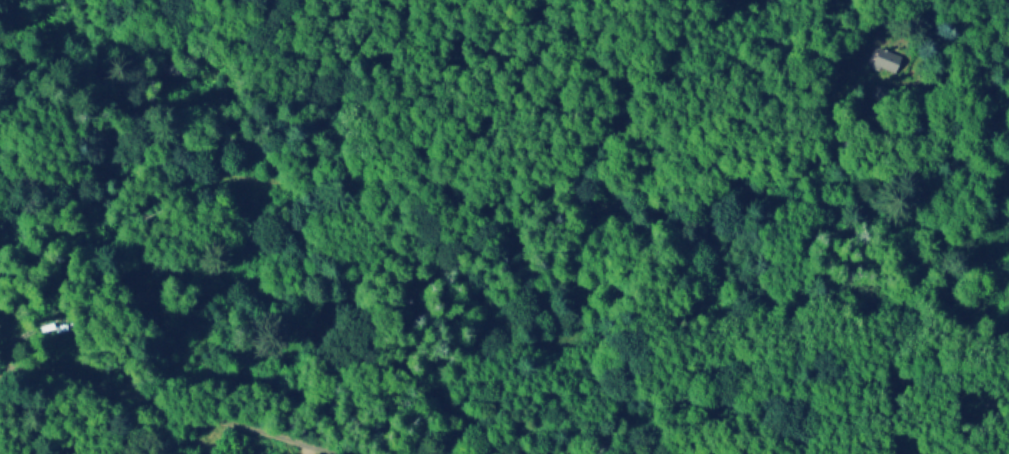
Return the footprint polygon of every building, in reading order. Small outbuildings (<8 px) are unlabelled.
[(894,73),(901,54),(881,47),(874,66),(894,73)]
